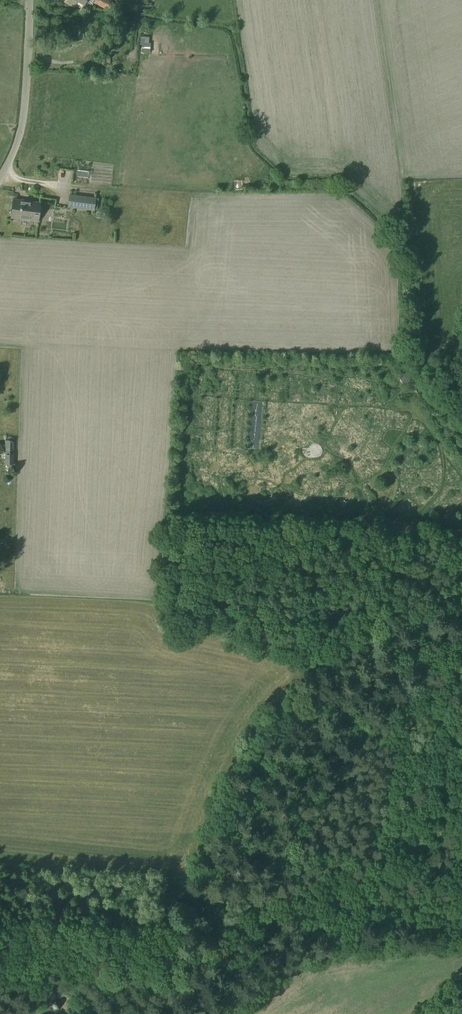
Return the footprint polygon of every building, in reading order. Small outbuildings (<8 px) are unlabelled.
[(105,0),(94,0),(93,1),(108,9),(111,3),(105,0)] [(144,44),(152,44),(152,32),(144,32),(144,44)] [(69,195),(67,208),(94,211),(95,198),(69,195)] [(13,200),(11,217),(20,219),(20,220),(28,221),(28,220),(38,221),(40,203),(13,200)] [(13,451),(13,440),(5,441),(5,451),(4,464),(13,465),(13,454),(9,454),(9,451),(13,451)] [(60,1008),(61,1006),(60,1003),(58,1001),(56,1001),(53,1001),(52,1003),(51,1006),(52,1008),(53,1010),(56,1011),(58,1010),(60,1008)]
